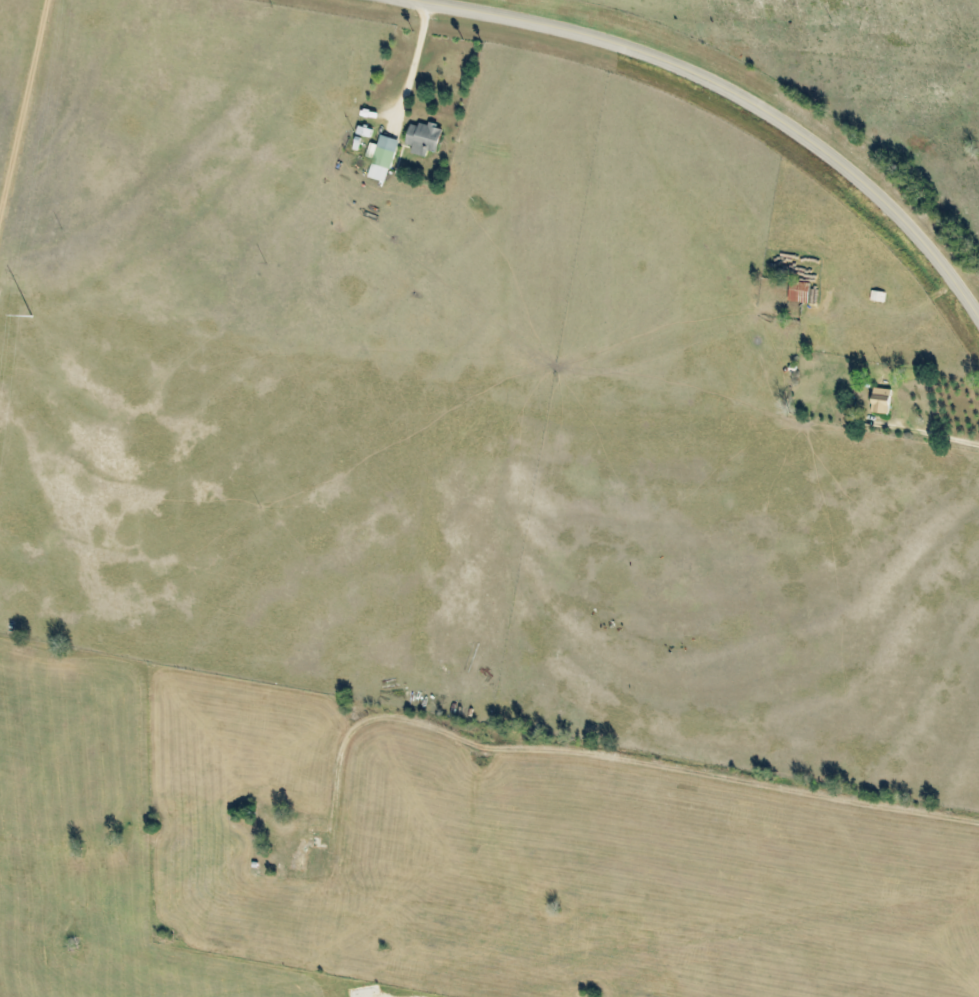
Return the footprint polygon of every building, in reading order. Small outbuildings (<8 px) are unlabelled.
[(437,152),(442,127),(428,123),(427,127),(410,123),(405,144),(412,146),(411,153),(426,157),(428,150),(437,152)] [(356,135),(371,137),(372,129),(357,127),(356,135)] [(397,139),(380,135),(378,145),(369,143),(366,157),(372,158),(368,178),(387,182),(397,139)] [(788,301),(807,303),(810,283),(790,281),(788,301)] [(892,389),(873,387),(871,412),(889,414),(892,389)]
